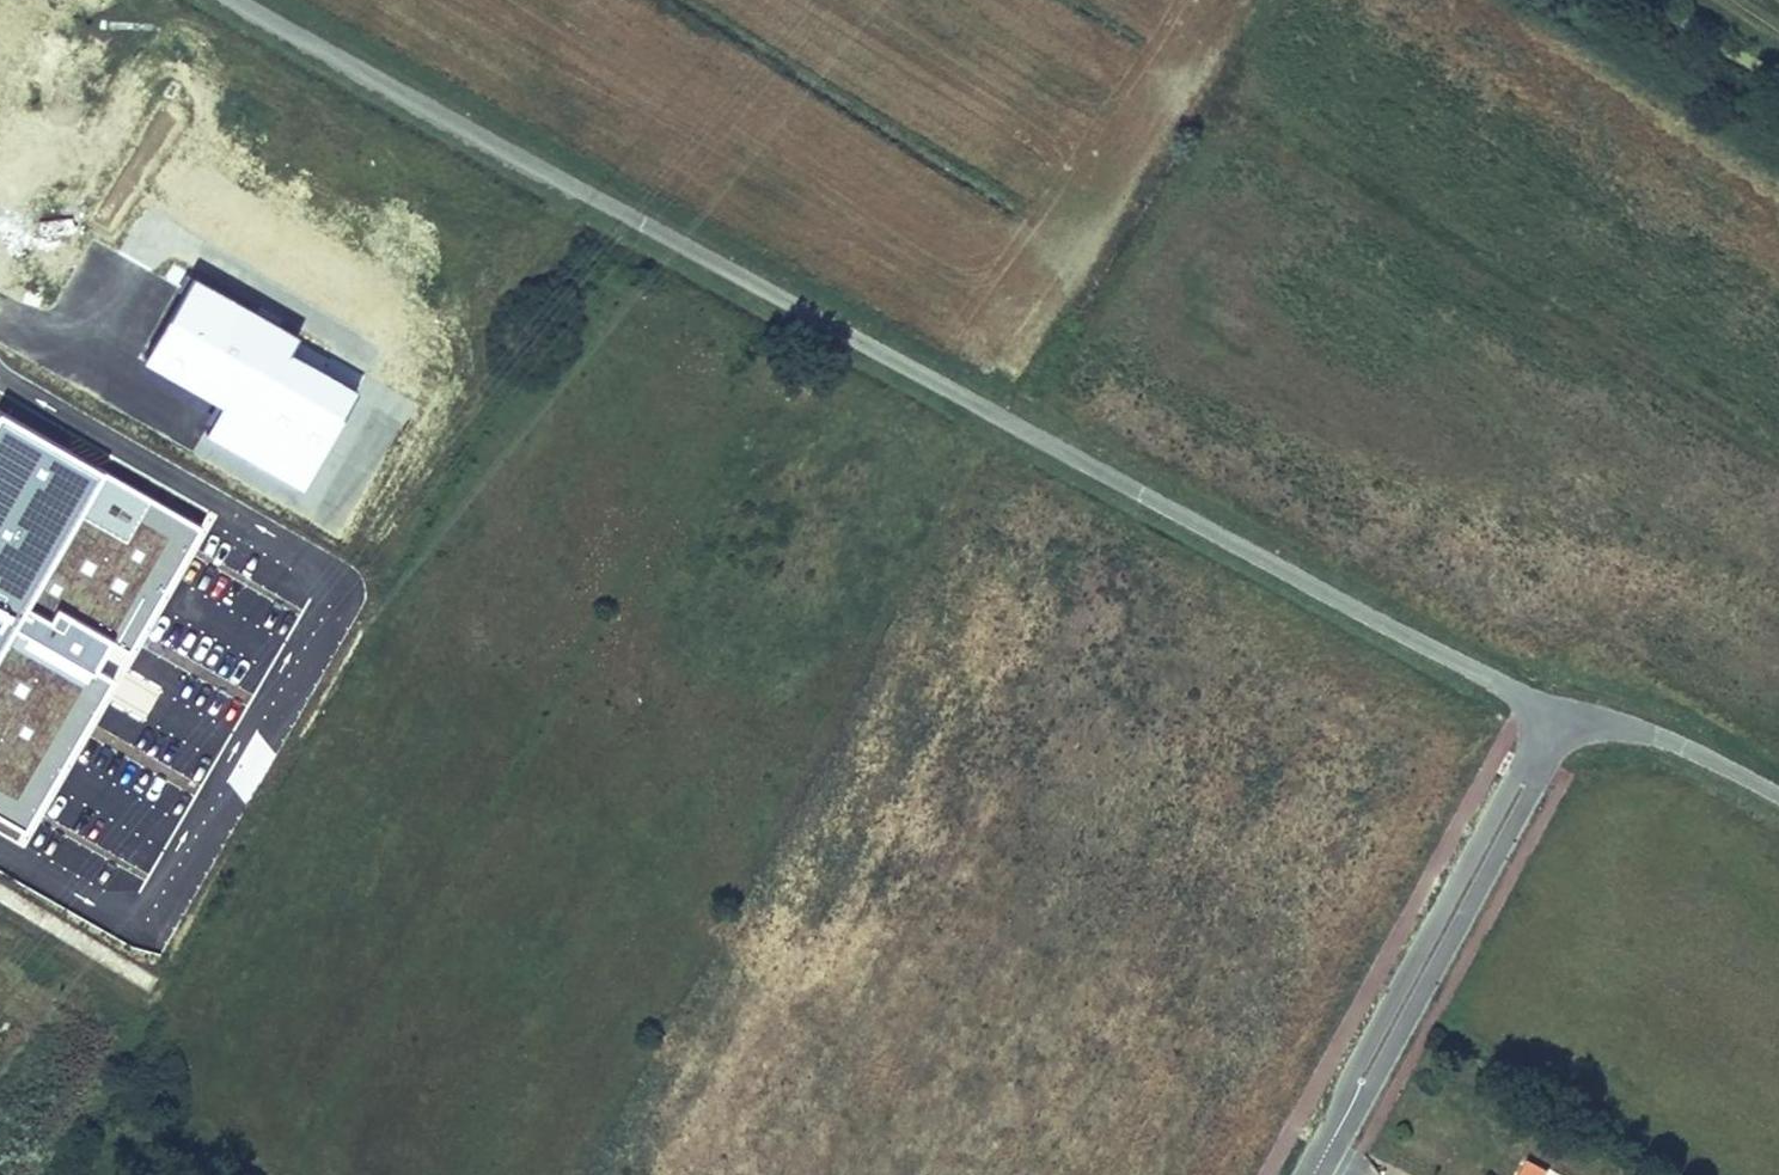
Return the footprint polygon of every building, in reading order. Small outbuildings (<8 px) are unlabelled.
[(321,343),(206,281),(161,366),(243,409),(224,444),(320,495),(374,394),(312,361),(321,343)] [(0,400),(0,822),(37,842),(223,524),(0,400)] [(1543,1173),(1523,1162),(1516,1174),(1542,1174),(1543,1173)]
